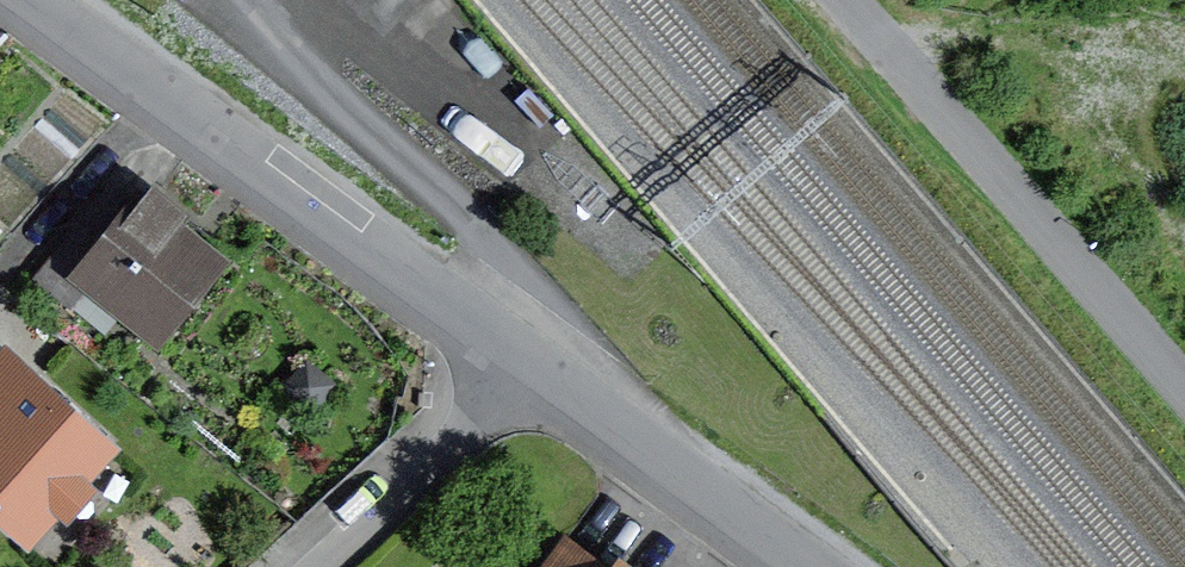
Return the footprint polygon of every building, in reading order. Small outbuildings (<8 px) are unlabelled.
[(158,330),(211,264),(170,231),(184,215),(153,190),(140,206),(113,185),(38,278),(66,300),(88,274),(158,330)] [(112,446),(33,376),(0,413),(0,519),(27,542),(112,446)] [(562,545),(546,566),(591,566),(562,545)]
